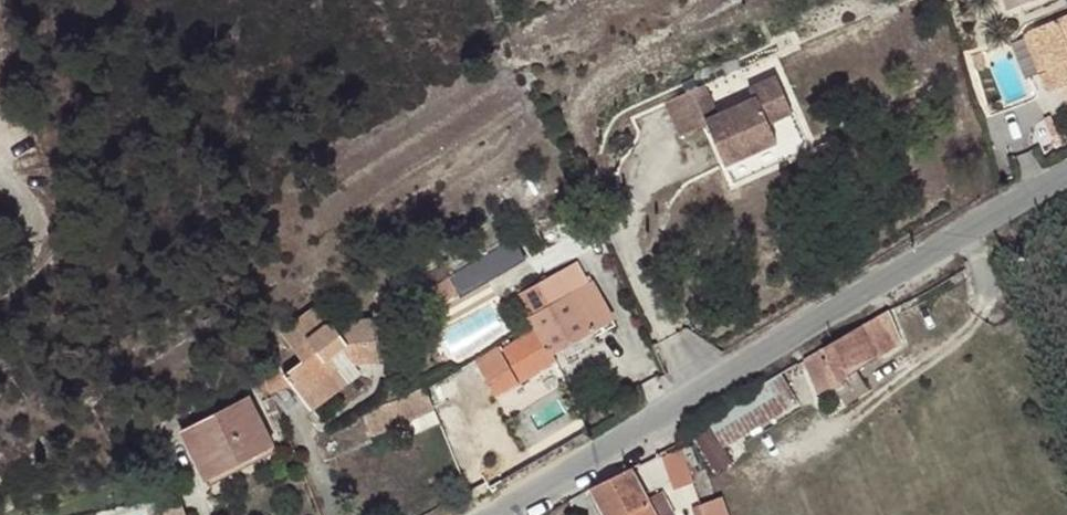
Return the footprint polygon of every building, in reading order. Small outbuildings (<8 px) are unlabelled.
[(1028,0),(1001,0),(1006,10),(1028,0)] [(1030,31),(1048,71),(1039,74),(1047,92),(1065,84),(1066,84),(1066,16),(1030,31)] [(1048,71),(1030,31),(1024,38),(1039,74),(1048,71)] [(695,88),(656,104),(671,138),(698,127),(715,167),(767,145),(760,127),(783,117),(769,82),(741,93),(745,104),(708,119),(695,88)] [(506,271),(525,259),(508,241),(433,286),(441,300),(456,291),(457,292),(465,287),(466,288),(503,267),(506,271)] [(516,295),(530,319),(534,325),(551,355),(591,332),(595,339),(615,327),(590,283),(588,284),(577,263),(559,269),(516,295)] [(284,375),(310,408),(347,382),(331,358),(346,346),(350,362),(376,361),(372,319),(324,325),(314,307),(282,332),(303,361),(284,375)] [(868,321),(802,360),(817,394),(833,387),(844,404),(868,389),(855,371),(901,343),(886,311),(868,321)] [(501,339),(473,357),(494,396),(536,372),(554,362),(551,355),(534,325),(505,345),(501,339)] [(555,363),(595,339),(591,332),(551,355),(554,362),(555,363)] [(542,382),(561,374),(555,363),(554,362),(536,372),(542,382)] [(778,374),(705,417),(721,445),(794,402),(778,374)] [(422,387),(423,388),(431,407),(455,396),(446,375),(422,386),(422,387)] [(423,388),(360,416),(370,437),(395,425),(432,409),(431,407),(423,388)] [(206,479),(273,445),(248,397),(180,431),(206,479)] [(395,425),(402,439),(438,423),(432,409),(395,425)] [(693,482),(682,449),(663,456),(675,489),(693,482)] [(592,487),(607,514),(675,514),(662,492),(646,500),(629,469),(592,487)] [(152,489),(169,481),(164,470),(146,478),(152,489)] [(180,503),(159,511),(161,514),(185,514),(180,503)] [(701,504),(692,507),(695,514),(704,514),(701,504)]
